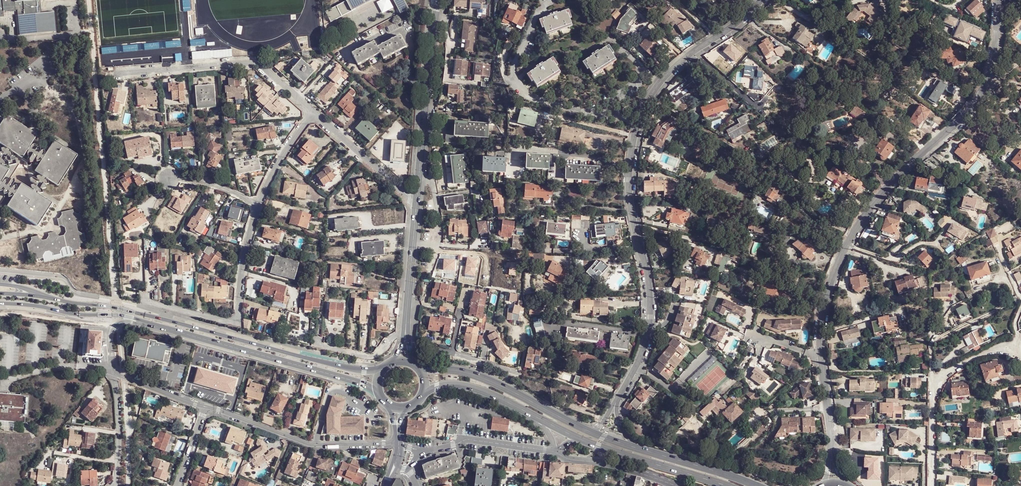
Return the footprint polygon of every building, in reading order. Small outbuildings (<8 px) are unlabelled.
[(14,0),(0,0),(0,18),(4,18),(4,12),(9,12),(9,13),(16,13),(16,11),(17,11),(18,16),(41,14),(40,1),(14,3),(14,0)] [(374,0),(349,0),(337,6),(342,16),(374,0)] [(409,9),(404,0),(393,0),(400,14),(409,9)] [(455,8),(462,9),(462,11),(466,11),(466,8),(471,9),(470,11),(477,11),(478,10),(483,9),(483,4),(486,4),(486,0),(455,0),(455,8)] [(854,18),(860,12),(865,11),(871,16),(875,20),(879,15),(881,16),(884,12),(878,8),(880,5),(874,0),(870,5),(866,5),(866,7),(862,7),(861,6),(857,6),(853,11),(852,11),(846,18),(851,22),(854,18)] [(964,8),(975,19),(984,10),(975,0),(972,0),(964,8)] [(1010,11),(1018,11),(1017,0),(1009,0),(1010,11)] [(342,16),(337,6),(326,12),(330,22),(342,16)] [(671,7),(660,19),(667,26),(670,22),(673,25),(676,23),(678,26),(681,24),(685,21),(671,7)] [(508,9),(504,19),(524,28),(526,25),(524,24),(526,19),(519,16),(521,13),(517,11),(516,12),(508,9)] [(544,21),(542,21),(547,32),(572,22),(568,12),(567,13),(565,9),(555,13),(555,11),(552,13),(552,14),(543,18),(544,21)] [(639,17),(631,9),(621,19),(618,30),(630,34),(632,26),(635,23),(634,22),(639,17)] [(611,15),(615,18),(620,13),(619,13),(616,10),(611,15)] [(41,14),(18,16),(19,35),(56,31),(54,13),(41,14)] [(953,27),(956,20),(946,15),(942,22),(953,27)] [(964,25),(957,39),(966,43),(972,31),(979,34),(982,29),(961,19),(959,23),(964,25)] [(685,21),(681,24),(678,26),(683,34),(692,28),(687,20),(685,21)] [(464,23),(462,40),(474,41),(476,24),(464,23)] [(793,39),(800,45),(806,38),(810,40),(814,35),(799,24),(797,27),(800,29),(793,39)] [(150,36),(142,37),(143,51),(151,51),(150,36)] [(378,48),(381,54),(384,59),(407,48),(401,36),(380,47),(378,48)] [(192,37),(189,48),(190,49),(191,49),(192,50),(193,51),(194,53),(194,54),(195,55),(195,57),(207,56),(206,54),(206,52),(205,49),(204,48),(203,47),(203,45),(202,44),(201,43),(200,42),(199,41),(197,40),(195,38),(192,37)] [(643,49),(647,53),(651,56),(659,47),(648,37),(640,46),(643,49)] [(763,43),(759,46),(767,60),(765,61),(767,65),(772,63),(770,59),(776,56),(781,58),(786,55),(781,47),(772,52),(769,46),(771,45),(767,38),(762,41),(763,43)] [(806,38),(800,45),(804,48),(810,40),(806,38)] [(474,41),(462,40),(462,42),(465,42),(467,42),(466,52),(472,53),(474,41)] [(174,41),(172,44),(170,46),(169,48),(168,49),(168,51),(167,52),(167,54),(167,56),(167,58),(167,60),(167,61),(173,60),(174,60),(173,58),(174,56),(174,55),(174,54),(175,52),(176,51),(177,49),(179,48),(174,41)] [(378,48),(375,42),(352,54),(358,65),(381,54),(378,48)] [(729,47),(725,51),(732,58),(733,57),(736,59),(742,53),(734,46),(731,49),(729,47)] [(651,56),(647,53),(645,55),(651,60),(661,49),(659,47),(651,56)] [(596,56),(588,62),(590,65),(589,66),(595,74),(615,59),(607,48),(599,54),(598,53),(595,55),(596,56)] [(942,61),(947,59),(957,55),(956,51),(951,53),(949,49),(947,49),(937,52),(939,57),(940,57),(942,61)] [(957,55),(947,59),(948,64),(952,63),(953,67),(965,63),(966,63),(966,62),(967,62),(967,61),(967,60),(967,59),(966,59),(966,58),(965,58),(964,58),(962,54),(957,55)] [(315,71),(309,66),(301,59),(291,71),(304,83),(315,71)] [(314,61),(309,66),(315,71),(319,67),(314,61)] [(468,63),(454,62),(453,81),(460,81),(460,77),(467,78),(468,63)] [(474,77),(475,65),(474,64),(472,82),(481,83),(482,77),(474,77)] [(543,71),(535,78),(537,80),(536,81),(543,90),(564,75),(557,65),(556,66),(554,64),(546,70),(545,69),(542,70),(543,71)] [(475,65),(474,77),(482,77),(489,78),(490,66),(475,65)] [(336,70),(330,77),(333,80),(337,83),(343,76),(340,74),(343,71),(341,69),(338,66),(335,69),(336,70)] [(745,67),(744,77),(753,78),(753,85),(761,86),(763,72),(762,71),(762,69),(757,69),(757,68),(745,67)] [(695,77),(695,76),(692,73),(684,78),(687,82),(670,94),(676,102),(697,87),(691,79),(695,77)] [(697,75),(695,76),(695,77),(691,79),(697,87),(699,85),(696,82),(700,79),(697,75)] [(333,80),(330,82),(338,88),(340,86),(337,83),(333,80)] [(940,81),(928,99),(936,104),(948,86),(940,81)] [(171,90),(172,96),(179,95),(179,98),(179,101),(185,100),(184,83),(179,84),(178,85),(176,85),(176,82),(168,82),(169,91),(171,90)] [(322,93),(321,92),(318,96),(325,103),(335,92),(338,88),(330,82),(323,90),(325,91),(322,93)] [(195,86),(197,107),(216,106),(214,85),(195,86)] [(147,103),(153,103),(153,102),(158,101),(157,92),(151,92),(151,90),(144,91),(144,86),(137,86),(138,105),(147,104),(147,103)] [(234,86),(229,87),(225,87),(226,94),(227,93),(227,98),(235,98),(236,100),(244,99),(243,94),(244,94),(244,87),(240,88),(235,88),(234,86)] [(258,100),(265,107),(271,100),(268,97),(271,95),(272,94),(265,87),(263,89),(260,86),(256,91),(258,93),(256,96),(259,100),(258,100)] [(458,91),(458,89),(459,87),(449,86),(447,96),(452,97),(457,101),(456,103),(462,104),(464,92),(460,91),(458,91)] [(352,89),(338,105),(344,110),(343,112),(351,119),(358,110),(351,104),(354,99),(352,97),(356,93),(352,89)] [(109,111),(112,112),(118,113),(120,103),(116,101),(117,96),(113,95),(109,111)] [(118,113),(112,112),(112,115),(120,118),(125,98),(117,96),(116,101),(120,103),(118,113)] [(256,103),(263,109),(265,107),(258,100),(256,103)] [(265,107),(273,113),(274,113),(276,115),(280,111),(283,114),(287,109),(285,107),(285,106),(278,100),(277,100),(275,103),(271,100),(265,107)] [(726,100),(701,108),(704,117),(729,109),(726,100)] [(917,110),(914,114),(918,118),(916,122),(921,125),(930,112),(920,105),(917,110)] [(866,113),(856,106),(852,111),(862,119),(866,113)] [(265,107),(263,109),(271,116),(273,113),(265,107)] [(522,110),(519,121),(528,123),(534,125),(537,114),(522,110)] [(737,119),(739,124),(744,121),(748,119),(746,114),(737,119)] [(918,118),(914,114),(909,122),(919,128),(921,125),(916,122),(918,118)] [(1,187),(0,188),(0,192),(3,191),(4,189),(5,190),(4,192),(5,195),(7,194),(9,192),(9,193),(8,195),(9,198),(12,197),(13,195),(14,196),(7,207),(37,226),(52,204),(37,194),(38,193),(40,194),(43,193),(42,191),(40,189),(41,189),(43,190),(46,189),(45,186),(43,185),(43,184),(45,185),(49,184),(48,181),(46,180),(47,179),(58,186),(77,155),(55,141),(45,156),(44,155),(45,153),(45,150),(41,151),(40,153),(39,152),(41,150),(40,147),(37,148),(36,150),(35,149),(36,148),(35,144),(32,146),(31,147),(30,146),(37,135),(7,116),(0,126),(0,144),(7,148),(6,149),(5,148),(2,149),(2,152),(4,153),(4,154),(1,153),(0,153),(0,157),(1,158),(1,159),(0,158),(0,187),(1,187)] [(661,147),(664,143),(662,141),(669,130),(669,129),(673,127),(672,125),(675,123),(672,118),(664,123),(663,123),(663,124),(662,125),(660,127),(658,125),(652,136),(656,138),(653,144),(657,146),(657,145),(661,147)] [(364,119),(355,129),(370,142),(378,132),(364,119)] [(455,143),(455,134),(456,123),(456,121),(452,121),(447,120),(446,143),(455,143)] [(727,131),(732,141),(736,138),(740,136),(750,131),(744,121),(739,124),(727,131)] [(456,123),(455,134),(488,136),(489,125),(456,123)] [(256,130),(258,141),(270,138),(270,140),(276,139),(275,131),(273,131),(272,127),(256,130)] [(662,141),(664,143),(666,144),(673,133),(676,131),(673,127),(669,129),(669,130),(662,141)] [(562,129),(560,139),(571,142),(571,141),(571,139),(580,141),(581,137),(583,137),(585,133),(573,130),(572,131),(562,129)] [(187,137),(182,137),(183,147),(194,146),(194,134),(193,133),(187,133),(187,137)] [(183,147),(182,137),(177,138),(176,134),(170,135),(170,138),(171,148),(183,147)] [(204,143),(209,146),(212,141),(213,142),(216,137),(209,134),(204,143)] [(125,143),(128,158),(138,156),(139,158),(152,155),(149,138),(125,143)] [(407,142),(390,140),(388,162),(405,164),(407,142)] [(882,140),(874,152),(881,157),(881,158),(881,159),(881,160),(882,160),(882,161),(883,161),(884,161),(885,160),(886,159),(886,158),(889,160),(893,154),(890,152),(893,148),(882,140)] [(980,150),(969,140),(964,146),(962,144),(961,144),(960,145),(960,146),(959,147),(955,153),(968,163),(975,155),(976,155),(980,150)] [(212,141),(209,146),(207,149),(211,151),(208,156),(211,158),(206,166),(212,169),(213,167),(215,168),(222,156),(217,154),(221,147),(213,142),(212,141)] [(304,150),(298,156),(307,165),(314,157),(313,155),(318,148),(310,141),(303,148),(304,150)] [(1012,162),(1020,170),(1020,152),(1012,162)] [(449,187),(455,187),(454,184),(452,157),(451,155),(445,155),(449,187)] [(527,155),(526,167),(548,168),(549,157),(527,155)] [(234,161),(235,164),(259,159),(258,156),(251,157),(251,159),(241,161),(241,160),(234,161)] [(464,156),(452,157),(454,184),(458,184),(460,183),(467,183),(464,156)] [(652,166),(661,170),(663,166),(654,162),(654,161),(653,160),(652,159),(652,158),(646,156),(645,160),(647,161),(648,162),(649,163),(649,164),(650,164),(651,165),(652,166)] [(484,158),(483,170),(505,172),(506,160),(484,158)] [(259,159),(235,164),(236,169),(234,169),(236,175),(262,170),(261,164),(259,164),(259,159)] [(936,167),(927,160),(923,162),(934,171),(936,167)] [(566,166),(566,177),(599,179),(599,168),(566,166)] [(937,166),(936,167),(934,171),(944,178),(948,173),(937,166)] [(323,171),(317,176),(324,186),(335,178),(332,173),(333,172),(329,167),(323,171)] [(827,174),(835,180),(836,179),(841,173),(843,175),(843,174),(832,167),(827,174)] [(123,186),(125,189),(130,186),(136,182),(140,180),(138,177),(137,175),(134,177),(130,171),(124,174),(126,178),(118,182),(121,188),(123,186)] [(841,173),(836,179),(842,183),(847,188),(852,181),(853,182),(855,179),(848,174),(846,177),(843,175),(841,173)] [(140,176),(138,177),(140,180),(136,182),(138,186),(144,183),(140,176)] [(650,181),(643,181),(643,192),(663,191),(663,195),(674,195),(674,185),(668,185),(667,181),(657,181),(657,177),(649,177),(650,181)] [(368,197),(366,192),(365,185),(366,185),(364,178),(352,182),(352,185),(346,187),(349,196),(355,194),(355,195),(359,194),(361,199),(368,197)] [(930,180),(918,178),(917,178),(915,189),(924,190),(929,190),(930,181),(930,180)] [(930,181),(929,190),(940,192),(942,180),(935,179),(934,180),(930,179),(930,181)] [(852,181),(847,188),(854,193),(859,187),(859,188),(861,185),(861,184),(857,180),(857,181),(855,183),(853,182),(852,181)] [(771,203),(773,201),(777,194),(781,187),(772,181),(768,188),(770,189),(765,196),(768,198),(767,200),(771,203)] [(285,182),(284,186),(287,186),(286,191),(295,193),(295,195),(295,197),(306,199),(307,186),(297,185),(298,183),(285,182)] [(525,189),(524,196),(544,198),(544,199),(550,200),(550,195),(553,195),(553,187),(540,186),(540,185),(525,185),(525,186),(520,185),(520,188),(525,189)] [(287,186),(284,186),(283,193),(295,195),(295,193),(286,191),(287,186)] [(494,200),(495,208),(500,207),(500,203),(504,203),(503,198),(502,198),(501,188),(490,189),(492,200),(494,200)] [(568,188),(568,196),(581,197),(581,189),(568,188)] [(854,193),(847,188),(845,190),(846,192),(846,195),(853,200),(861,189),(859,188),(854,193)] [(962,207),(974,211),(975,209),(977,199),(973,198),(972,200),(964,198),(962,207)] [(903,204),(902,208),(902,212),(905,212),(905,213),(908,212),(914,209),(918,211),(919,212),(923,209),(922,206),(909,199),(903,203),(903,204)] [(975,209),(980,210),(984,211),(986,204),(982,203),(982,200),(977,199),(975,209)] [(128,211),(130,215),(138,210),(136,206),(128,211)] [(239,220),(241,210),(230,207),(228,217),(239,220)] [(168,208),(164,215),(168,217),(169,215),(174,218),(173,218),(175,219),(180,211),(174,208),(172,211),(171,210),(168,208)] [(188,227),(191,229),(195,231),(201,234),(205,226),(204,225),(211,213),(201,208),(199,212),(198,211),(193,219),(192,218),(188,227)] [(671,220),(670,222),(683,224),(684,217),(688,217),(689,214),(685,213),(685,212),(671,209),(670,214),(667,214),(666,219),(671,220)] [(27,244),(30,256),(32,255),(36,258),(36,260),(44,258),(44,256),(46,252),(50,251),(53,254),(54,256),(61,254),(61,252),(63,249),(69,247),(72,249),(73,252),(80,250),(80,247),(83,241),(86,240),(84,233),(82,234),(78,231),(77,225),(79,222),(81,221),(80,214),(77,214),(73,212),(73,210),(62,213),(62,215),(60,219),(58,219),(59,226),(62,226),(65,228),(66,232),(64,236),(60,237),(56,234),(55,232),(48,234),(49,236),(47,240),(42,240),(39,238),(39,236),(31,238),(32,240),(30,244),(27,244)] [(138,210),(130,215),(123,219),(127,224),(124,226),(127,232),(135,227),(136,228),(147,221),(142,213),(141,214),(138,210)] [(293,210),(290,224),(307,229),(311,215),(293,210)] [(889,212),(887,218),(900,223),(901,217),(889,212)] [(946,213),(937,223),(941,228),(951,218),(946,213)] [(168,217),(164,215),(159,223),(168,229),(173,218),(174,218),(169,215),(168,217)] [(722,232),(724,227),(725,221),(708,217),(706,223),(707,223),(709,224),(708,229),(722,232)] [(220,228),(218,234),(227,237),(230,229),(231,224),(232,221),(223,218),(220,228)] [(335,220),(335,229),(359,227),(359,218),(335,220)] [(888,234),(887,236),(888,237),(888,238),(890,238),(891,239),(893,237),(894,236),(896,231),(897,231),(900,223),(887,218),(886,218),(882,232),(888,234)] [(760,222),(751,219),(748,227),(757,230),(760,222)] [(448,226),(448,234),(454,234),(454,233),(461,233),(461,234),(468,234),(468,235),(473,235),(473,227),(468,227),(469,225),(469,222),(460,222),(460,221),(453,221),(453,224),(453,226),(448,226)] [(487,221),(477,221),(478,234),(488,233),(487,221)] [(502,221),(502,222),(501,231),(500,231),(499,232),(499,233),(499,234),(499,235),(499,236),(500,237),(511,238),(513,222),(502,221)] [(547,222),(546,233),(565,236),(567,225),(547,222)] [(594,226),(596,237),(616,235),(614,223),(594,226)] [(964,231),(952,224),(948,232),(953,235),(960,239),(964,231)] [(265,228),(263,237),(279,242),(282,233),(265,228)] [(183,229),(179,234),(183,238),(187,232),(183,229)] [(990,240),(993,244),(993,245),(999,243),(996,237),(990,240)] [(1008,247),(1010,246),(1012,251),(1015,256),(1020,252),(1020,238),(1016,241),(1017,243),(1014,244),(1011,238),(1005,241),(1008,247)] [(802,245),(799,250),(798,250),(802,253),(801,254),(803,255),(802,255),(802,256),(802,257),(802,258),(803,259),(804,259),(804,260),(804,259),(805,259),(806,259),(807,258),(808,258),(812,254),(814,251),(813,250),(816,246),(807,239),(802,245)] [(661,240),(656,243),(653,244),(656,250),(659,249),(662,255),(663,258),(664,258),(665,259),(666,259),(667,258),(668,257),(669,256),(669,255),(673,253),(667,241),(662,243),(661,240)] [(792,244),(799,250),(802,245),(797,240),(792,244)] [(988,248),(993,244),(990,240),(985,243),(988,248)] [(362,243),(363,249),(363,258),(367,258),(367,254),(385,252),(385,248),(384,241),(362,243)] [(138,245),(124,245),(125,273),(133,272),(132,258),(139,258),(138,245)] [(207,254),(201,264),(211,271),(214,267),(220,258),(212,253),(214,250),(208,246),(204,252),(207,254)] [(694,247),(691,256),(696,259),(696,261),(698,262),(697,265),(705,268),(708,259),(709,259),(711,255),(700,251),(700,250),(694,247)] [(918,258),(926,266),(930,263),(933,260),(925,251),(918,258)] [(158,255),(150,255),(151,269),(159,268),(159,267),(166,267),(165,253),(157,253),(158,255)] [(720,266),(720,265),(721,260),(723,255),(717,253),(714,264),(720,266)] [(183,274),(183,271),(183,268),(191,268),(190,256),(182,256),(181,254),(176,254),(176,262),(177,262),(178,274),(183,274)] [(739,265),(741,260),(734,256),(733,259),(728,257),(726,261),(721,260),(720,265),(727,267),(728,262),(729,262),(730,262),(730,261),(731,261),(731,260),(739,265)] [(275,257),(271,273),(295,279),(299,264),(275,257)] [(552,261),(548,270),(552,272),(550,275),(548,280),(557,284),(564,269),(561,267),(556,266),(557,263),(552,261)] [(594,264),(586,273),(596,281),(608,267),(601,261),(596,266),(594,264)] [(937,261),(932,266),(935,269),(941,265),(937,261)] [(972,281),(977,279),(991,275),(987,262),(968,268),(972,281)] [(331,272),(330,278),(341,279),(341,283),(345,284),(355,285),(356,274),(352,274),(352,267),(335,265),(335,272),(331,272)] [(568,271),(564,269),(557,284),(556,285),(561,287),(568,271)] [(851,271),(852,278),(860,278),(860,276),(865,275),(864,269),(851,271)] [(853,290),(854,290),(864,288),(868,287),(866,275),(865,275),(860,276),(860,278),(852,278),(850,279),(851,284),(852,284),(853,290)] [(900,294),(911,291),(910,288),(921,285),(919,280),(916,280),(914,275),(906,277),(906,279),(896,281),(900,294)] [(991,275),(977,279),(978,284),(992,280),(991,275)] [(672,286),(677,288),(679,284),(681,284),(680,290),(680,292),(686,293),(693,294),(694,293),(694,289),(694,286),(694,285),(695,279),(689,279),(687,279),(687,276),(682,276),(680,279),(676,277),(672,286)] [(228,285),(228,281),(216,277),(215,281),(221,283),(220,287),(221,287),(222,286),(228,285)] [(767,280),(759,292),(759,293),(759,294),(759,295),(760,295),(760,296),(761,296),(762,295),(766,298),(767,296),(770,298),(772,299),(773,299),(774,299),(775,299),(776,299),(777,298),(778,297),(778,296),(778,295),(777,294),(776,292),(779,288),(767,280)] [(275,296),(274,299),(284,302),(285,297),(284,297),(286,289),(272,283),(271,284),(264,282),(263,286),(262,286),(260,292),(268,294),(268,293),(275,296)] [(434,289),(432,295),(454,300),(455,293),(454,293),(455,287),(436,283),(435,289),(434,289)] [(207,298),(214,298),(215,286),(208,286),(208,284),(202,284),(201,296),(207,296),(207,298)] [(214,298),(221,298),(221,297),(227,297),(228,285),(222,286),(221,287),(220,287),(215,286),(214,298)] [(940,288),(934,289),(934,298),(941,298),(941,296),(949,295),(955,295),(954,286),(950,287),(950,285),(940,286),(940,288)] [(474,293),(470,314),(470,316),(482,318),(487,294),(475,291),(474,293)] [(318,299),(319,294),(319,292),(313,292),(312,293),(311,307),(319,308),(320,299),(318,299)] [(306,293),(305,294),(305,301),(304,300),(304,309),(311,309),(311,307),(312,293),(307,293),(306,293)] [(710,295),(708,301),(705,311),(712,313),(716,297),(710,295)] [(355,300),(354,316),(360,316),(360,319),(366,319),(367,302),(362,301),(362,300),(362,299),(355,299),(355,300)] [(722,299),(717,308),(724,311),(726,309),(739,316),(742,309),(722,299)] [(580,312),(592,313),(599,314),(599,315),(607,316),(607,304),(602,303),(602,302),(580,301),(580,312)] [(330,302),(329,317),(343,318),(344,303),(330,302)] [(377,321),(377,327),(381,327),(382,326),(388,326),(388,323),(389,323),(390,309),(387,309),(387,305),(377,304),(376,321),(377,321)] [(681,327),(673,324),(671,331),(688,337),(696,314),(693,313),(695,308),(688,306),(688,308),(680,305),(674,321),(682,323),(682,324),(682,326),(681,327)] [(521,311),(521,308),(522,307),(518,306),(515,306),(513,310),(513,313),(520,315),(521,311)] [(252,317),(256,318),(257,317),(262,318),(261,321),(271,324),(272,320),(278,322),(281,313),(269,310),(269,311),(255,307),(252,317)] [(879,320),(872,321),(874,333),(882,332),(882,333),(893,331),(892,330),(899,328),(896,316),(890,317),(889,316),(879,318),(879,320)] [(434,323),(433,327),(442,328),(442,326),(445,327),(444,333),(449,334),(452,319),(444,318),(443,317),(442,317),(442,318),(441,319),(435,318),(434,317),(433,318),(433,319),(432,323),(434,323)] [(560,319),(552,317),(551,325),(559,326),(560,319)] [(533,319),(538,340),(545,338),(540,318),(537,319),(536,318),(533,319)] [(775,323),(767,319),(763,327),(771,331),(774,326),(781,329),(782,328),(786,327),(786,330),(802,330),(801,320),(777,321),(775,323)] [(484,331),(486,324),(477,322),(477,326),(482,327),(482,330),(484,331)] [(720,341),(726,330),(713,322),(706,333),(720,341)] [(859,331),(857,323),(840,328),(842,336),(859,331)] [(781,329),(774,326),(771,331),(778,334),(780,330),(781,329)] [(466,338),(465,345),(471,346),(471,348),(476,349),(479,335),(478,334),(479,328),(474,327),(474,329),(471,328),(466,327),(465,333),(467,333),(466,338)] [(567,327),(566,338),(586,340),(587,330),(567,327)] [(976,329),(962,336),(964,339),(969,337),(972,344),(967,347),(969,350),(983,343),(976,329)] [(101,332),(80,330),(79,338),(83,339),(82,353),(98,354),(99,347),(98,347),(99,341),(99,336),(101,332)] [(497,331),(488,336),(492,343),(494,342),(498,350),(497,352),(495,353),(501,359),(509,351),(505,347),(497,331)] [(554,332),(552,340),(561,342),(562,335),(554,332)] [(611,333),(609,347),(628,350),(630,336),(611,333)] [(150,341),(137,337),(132,355),(168,364),(172,346),(157,342),(157,341),(150,339),(150,341)] [(691,362),(706,349),(701,342),(684,355),(684,356),(682,355),(688,348),(680,341),(679,342),(673,337),(668,344),(670,345),(665,351),(671,356),(669,358),(663,353),(658,360),(659,361),(654,367),(659,370),(658,372),(667,379),(673,372),(679,377),(691,362)] [(909,363),(907,354),(907,351),(912,351),(912,353),(913,355),(921,354),(920,349),(923,349),(922,343),(911,345),(911,344),(902,345),(902,346),(895,347),(896,352),(898,352),(900,364),(909,363)] [(541,355),(541,351),(537,350),(538,348),(531,345),(528,349),(524,367),(530,368),(531,364),(538,366),(540,357),(539,357),(540,355),(541,355)] [(838,349),(830,351),(831,360),(839,359),(838,349)] [(771,350),(767,360),(773,362),(774,359),(781,362),(780,363),(789,367),(789,365),(794,367),(795,362),(791,361),(793,356),(778,351),(777,353),(771,350)] [(509,351),(501,359),(503,360),(510,352),(509,351)] [(574,360),(574,364),(584,363),(598,364),(599,358),(585,355),(581,355),(581,354),(578,354),(577,352),(573,353),(574,360)] [(997,360),(981,365),(985,380),(990,379),(992,382),(1000,380),(998,373),(1003,372),(1001,366),(998,367),(997,360)] [(755,367),(750,374),(752,375),(750,378),(760,385),(762,382),(763,383),(768,377),(755,367)] [(237,380),(197,368),(193,384),(232,395),(237,380)] [(579,385),(588,388),(589,384),(592,385),(594,379),(582,375),(581,378),(579,385)] [(573,383),(579,385),(581,378),(576,376),(573,383)] [(863,380),(859,380),(850,380),(850,391),(865,391),(865,392),(870,392),(871,386),(875,386),(875,383),(875,380),(867,380),(867,378),(863,378),(863,380)] [(913,380),(906,380),(906,387),(910,387),(910,388),(917,388),(917,386),(921,384),(921,379),(914,379),(913,380)] [(968,382),(952,384),(952,389),(952,396),(960,395),(960,397),(970,396),(968,382)] [(250,388),(247,395),(262,400),(266,388),(251,383),(250,388)] [(798,387),(792,391),(797,397),(802,393),(803,398),(813,396),(809,383),(800,385),(800,386),(798,387)] [(626,402),(623,407),(629,411),(632,406),(637,410),(650,395),(653,398),(657,393),(650,387),(646,392),(643,389),(640,393),(638,391),(634,395),(637,397),(630,404),(626,402)] [(1006,392),(1009,403),(1019,401),(1020,403),(1020,402),(1020,388),(1006,392)] [(754,402),(760,397),(751,389),(747,393),(746,393),(754,402)] [(575,395),(573,398),(573,399),(580,404),(583,399),(585,400),(587,397),(578,391),(575,395)] [(28,422),(29,394),(0,393),(0,421),(28,422)] [(278,394),(271,409),(281,414),(288,399),(278,394)] [(262,400),(247,395),(246,399),(261,404),(262,400)] [(345,400),(333,396),(327,415),(327,424),(324,424),(321,434),(364,434),(364,417),(341,417),(341,415),(345,400)] [(715,406),(722,413),(728,408),(726,406),(720,401),(718,403),(714,399),(699,412),(703,417),(715,406)] [(899,399),(887,399),(887,403),(883,403),(883,413),(887,413),(893,414),(893,416),(893,418),(903,418),(903,407),(899,407),(894,407),(894,403),(899,403),(899,399)] [(81,414),(88,420),(94,413),(97,415),(102,410),(97,405),(98,404),(93,400),(81,414)] [(728,408),(722,413),(731,423),(742,412),(734,403),(728,408)] [(870,403),(853,403),(853,406),(855,406),(855,409),(850,409),(850,413),(856,414),(856,417),(865,417),(865,414),(870,414),(870,403)] [(293,425),(297,426),(297,423),(302,424),(305,415),(307,415),(310,406),(301,404),(299,413),(298,412),(297,414),(295,414),(293,425)] [(160,415),(166,417),(181,423),(185,413),(172,408),(173,406),(170,405),(169,407),(163,405),(161,410),(158,408),(154,418),(158,419),(159,417),(160,415)] [(94,413),(88,420),(91,423),(97,415),(94,413)] [(412,418),(408,417),(406,434),(412,435),(421,436),(424,437),(427,437),(431,437),(433,420),(423,419),(423,422),(412,421),(412,418)] [(810,419),(802,419),(803,431),(803,433),(811,432),(811,427),(815,427),(814,417),(810,418),(810,419)] [(508,431),(509,418),(491,418),(491,431),(508,431)] [(794,420),(788,420),(789,433),(798,433),(797,432),(803,431),(802,419),(802,418),(794,419),(794,420)] [(789,419),(781,419),(782,427),(776,436),(780,438),(789,438),(789,433),(788,420),(789,419)] [(1016,420),(996,423),(998,438),(1004,437),(1003,428),(1011,427),(1011,432),(1018,432),(1016,420)] [(982,424),(982,423),(968,423),(967,427),(970,427),(970,437),(981,438),(982,424)] [(446,435),(449,435),(454,436),(454,433),(457,433),(457,430),(455,430),(455,428),(451,428),(447,427),(446,435)] [(225,437),(223,442),(231,445),(232,444),(235,445),(236,445),(241,446),(246,434),(230,428),(227,438),(225,437)] [(81,446),(82,438),(82,436),(73,435),(74,430),(69,429),(67,440),(67,443),(81,446)] [(874,429),(852,429),(852,432),(849,432),(849,437),(853,437),(853,440),(860,440),(860,441),(869,441),(869,438),(874,439),(874,429)] [(896,431),(889,435),(893,442),(899,440),(907,440),(913,443),(918,435),(911,431),(907,431),(899,431),(896,431)] [(164,451),(169,453),(171,446),(167,444),(167,443),(168,444),(171,436),(161,432),(155,448),(164,451)] [(81,447),(90,449),(90,445),(93,445),(95,434),(86,433),(85,438),(82,438),(81,446),(81,447)] [(257,460),(264,456),(259,448),(252,452),(253,456),(250,458),(254,465),(258,463),(257,460)] [(372,464),(381,467),(387,450),(377,450),(372,464)] [(967,456),(971,456),(972,452),(964,451),(964,456),(951,455),(951,459),(952,459),(952,464),(961,464),(961,465),(968,466),(968,465),(968,460),(967,460),(967,456)] [(293,453),(291,459),(299,462),(300,462),(302,457),(293,453)] [(213,472),(218,474),(221,468),(223,462),(208,456),(204,466),(214,470),(213,472)] [(455,456),(450,457),(454,470),(458,469),(455,456)] [(472,459),(468,457),(467,456),(465,459),(466,460),(464,463),(466,464),(464,467),(466,469),(461,470),(462,474),(470,472),(471,465),(472,459)] [(320,457),(316,465),(329,470),(332,462),(328,460),(324,459),(320,457)] [(454,470),(450,457),(441,459),(441,457),(437,458),(438,461),(424,464),(427,478),(454,470)] [(472,458),(472,459),(471,465),(482,466),(483,459),(472,458)] [(511,468),(523,469),(524,460),(509,458),(508,467),(511,468)] [(880,458),(867,458),(866,467),(871,467),(871,471),(870,471),(869,480),(882,480),(882,471),(880,471),(880,458)] [(351,464),(359,467),(361,463),(353,459),(351,464)] [(166,477),(168,478),(169,474),(167,473),(164,472),(168,464),(166,463),(166,462),(164,462),(163,462),(158,460),(156,465),(159,467),(158,469),(157,472),(156,472),(154,477),(164,481),(166,477)] [(536,471),(537,462),(524,460),(523,469),(536,471)] [(298,465),(290,461),(284,474),(296,479),(298,473),(295,472),(296,470),(298,465)] [(51,475),(63,477),(64,470),(67,471),(68,466),(58,464),(58,463),(53,462),(51,472),(51,475)] [(550,463),(544,462),(543,472),(542,479),(549,479),(549,477),(550,463)] [(563,478),(564,466),(564,464),(550,463),(549,477),(563,478)] [(339,474),(361,483),(365,475),(357,472),(359,468),(350,464),(349,469),(342,466),(339,474)] [(567,464),(567,466),(568,466),(568,471),(588,473),(588,469),(591,469),(591,466),(567,464)] [(892,477),(892,467),(890,467),(889,479),(900,480),(900,477),(892,477)] [(918,468),(892,467),(892,477),(900,477),(900,480),(912,480),(912,478),(917,478),(918,468)] [(492,470),(477,468),(475,485),(490,485),(492,470)] [(51,475),(51,472),(38,470),(37,472),(36,479),(36,481),(50,483),(51,475)] [(194,470),(191,480),(195,481),(193,485),(208,485),(209,484),(213,485),(216,478),(194,470)] [(29,479),(36,479),(37,472),(30,471),(29,479)] [(90,485),(97,484),(97,471),(80,471),(81,485),(90,485)] [(361,483),(339,474),(338,476),(360,485),(361,483)] [(636,476),(635,480),(633,485),(645,485),(645,484),(640,482),(642,478),(636,476)] [(965,478),(949,476),(948,485),(954,485),(954,482),(964,483),(965,478)]
